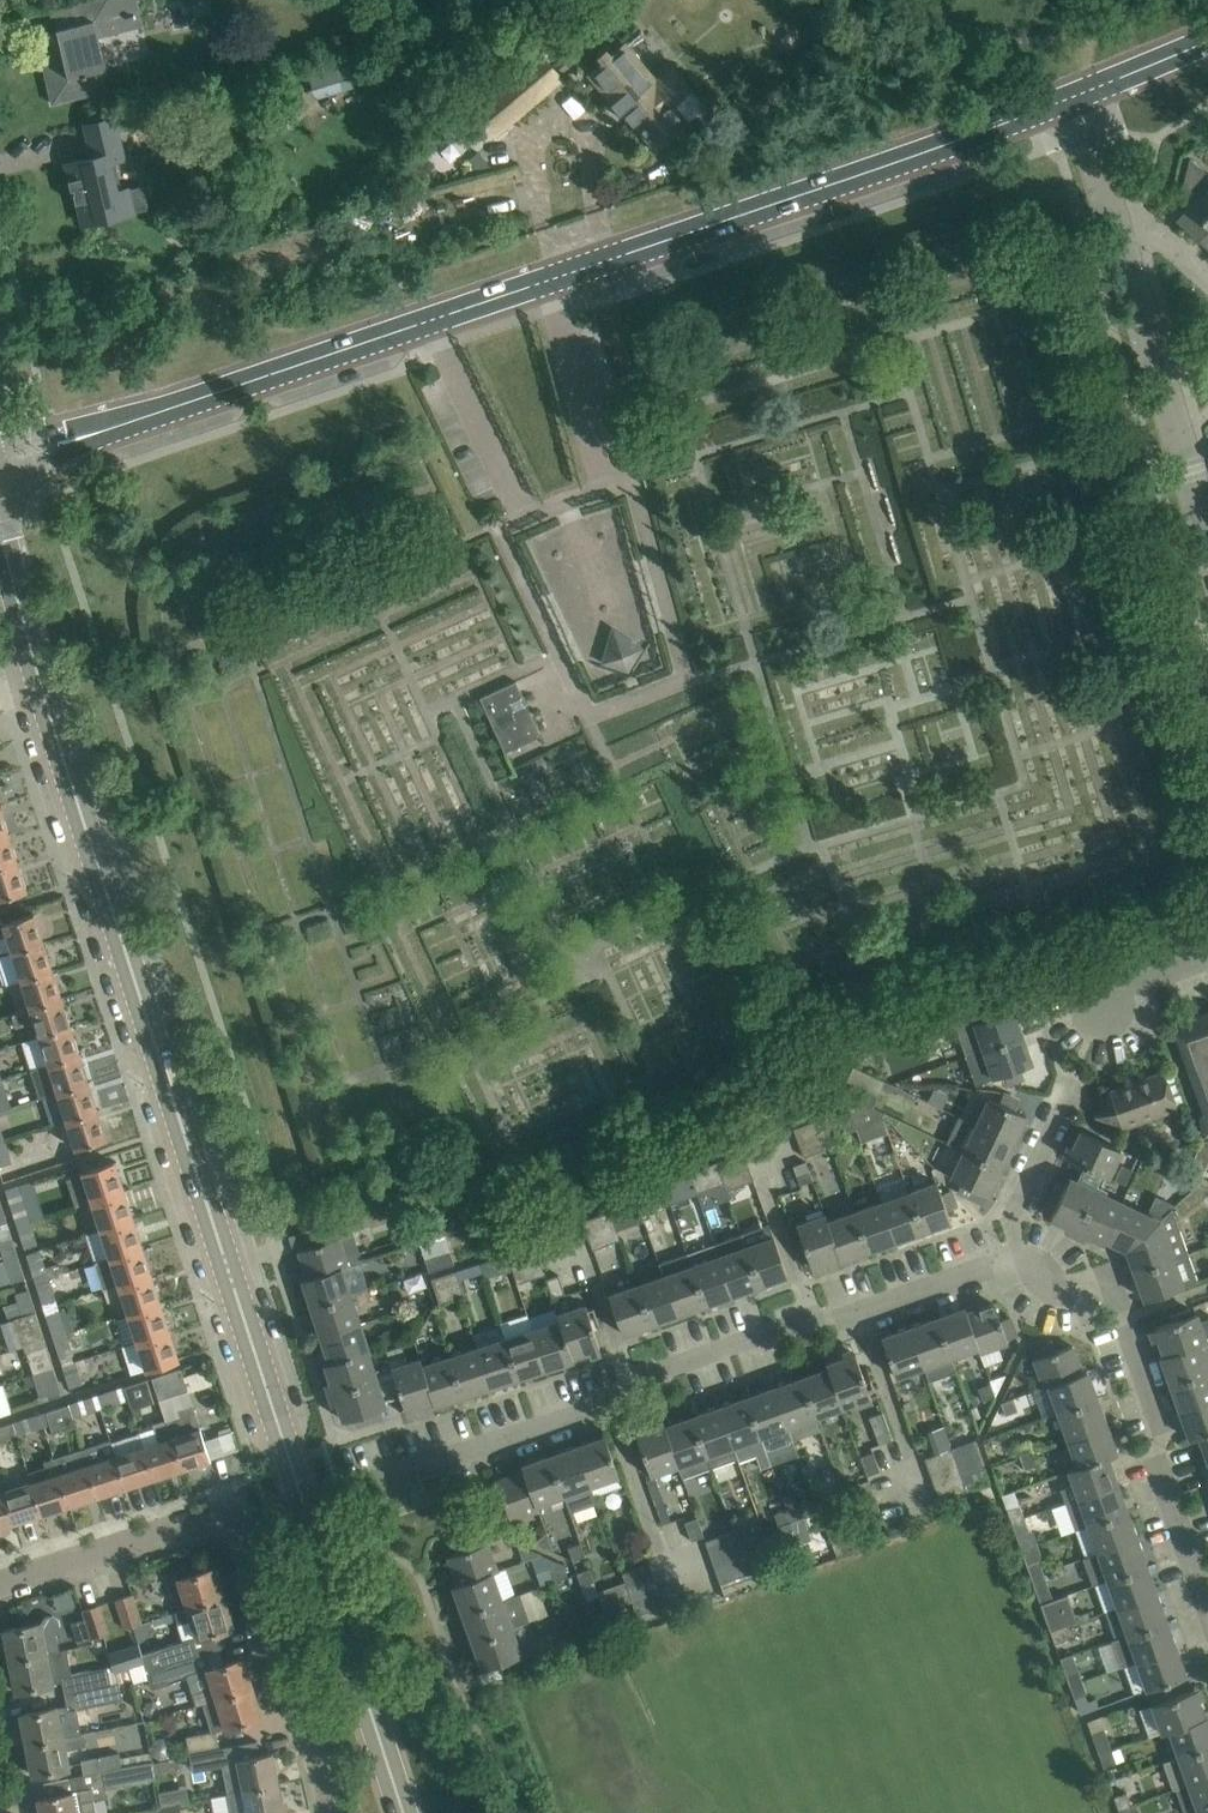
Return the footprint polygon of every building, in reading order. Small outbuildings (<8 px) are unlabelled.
[(53,103),(76,97),(106,90),(102,69),(107,68),(100,36),(123,30),(120,18),(141,13),(138,0),(82,0),(79,1),(83,22),(57,28),(58,32),(37,37),(53,103)] [(627,44),(590,74),(654,152),(689,124),(676,108),(695,92),(673,67),(657,81),(627,44)] [(562,78),(546,60),(541,53),(476,108),(497,133),(562,78)] [(318,95),(362,84),(356,59),(312,70),(318,95)] [(400,89),(369,101),(377,122),(408,110),(400,89)] [(75,188),(82,223),(150,208),(144,184),(122,189),(119,189),(112,160),(123,157),(114,118),(85,125),(92,157),(66,163),(70,181),(73,180),(75,188)] [(1207,173),(1191,157),(1190,158),(1181,193),(1186,197),(1193,203),(1176,221),(1198,240),(1206,230),(1207,229),(1207,174),(1207,173)] [(605,662),(637,669),(644,636),(612,630),(605,662)] [(505,752),(541,735),(516,681),(480,697),(505,752)] [(0,808),(0,839),(9,836),(0,808)] [(9,836),(0,839),(0,869),(9,866),(18,863),(9,836)] [(9,866),(0,869),(0,899),(4,898),(27,890),(18,863),(9,866)] [(34,913),(11,920),(3,923),(12,951),(43,941),(34,913)] [(52,969),(43,941),(12,951),(21,979),(52,969)] [(61,997),(52,969),(21,979),(30,1008),(61,997)] [(61,997),(30,1008),(12,1014),(16,1027),(35,1021),(39,1036),(71,1026),(61,997)] [(998,1002),(980,1008),(983,1018),(975,1021),(984,1049),(1022,1036),(1016,1019),(1018,1019),(1016,1012),(1014,1013),(1012,1008),(1001,1012),(998,1002)] [(1206,1133),(1207,1132),(1207,1011),(1172,1024),(1180,1046),(1204,1109),(1199,1115),(1206,1133)] [(79,1053),(71,1026),(39,1036),(48,1063),(79,1053)] [(912,1064),(941,1054),(934,1035),(906,1045),(912,1064)] [(1022,1036),(984,1049),(993,1077),(1004,1073),(1007,1083),(1024,1077),(1021,1068),(1032,1064),(1030,1059),(1032,1058),(1030,1052),(1028,1052),(1022,1036)] [(48,1063),(49,1064),(30,1070),(40,1098),(43,1097),(51,1093),(89,1081),(79,1053),(48,1063)] [(1176,1106),(1164,1071),(1109,1091),(1098,1115),(1120,1125),(1123,1126),(1176,1106)] [(51,1093),(43,1097),(47,1110),(61,1105),(66,1120),(98,1110),(89,1081),(51,1093)] [(854,1084),(848,1095),(850,1096),(861,1100),(866,1089),(854,1084)] [(843,1110),(842,1112),(851,1117),(855,1129),(883,1120),(879,1109),(874,1106),(879,1095),(866,1089),(861,1100),(850,1096),(843,1110)] [(1020,1100),(1003,1092),(998,1101),(988,1096),(975,1123),(1013,1141),(1015,1137),(1017,1138),(1020,1132),(1018,1131),(1026,1114),(1015,1110),(1020,1100)] [(98,1110),(66,1120),(56,1123),(65,1152),(107,1138),(98,1110)] [(1013,1141),(975,1123),(959,1115),(947,1142),(963,1149),(1001,1167),(1013,1141)] [(798,1142),(821,1134),(816,1120),(794,1128),(798,1142)] [(1073,1166),(1081,1170),(1076,1180),(1069,1177),(1067,1182),(1059,1179),(1047,1204),(1055,1207),(1051,1216),(1077,1229),(1104,1242),(1106,1236),(1113,1221),(1123,1201),(1100,1191),(1107,1176),(1108,1176),(1120,1149),(1103,1141),(1081,1130),(1068,1157),(1072,1159),(1069,1164),(1073,1166)] [(821,1134),(798,1142),(803,1156),(830,1147),(827,1139),(825,1133),(821,1134)] [(0,1141),(0,1172),(3,1181),(17,1177),(5,1139),(0,1141)] [(1207,1160),(1207,1146),(1201,1143),(1196,1156),(1207,1161),(1207,1160)] [(963,1149),(950,1176),(962,1181),(957,1191),(983,1203),(987,1194),(988,1194),(990,1189),(992,1190),(995,1183),(993,1183),(1001,1167),(963,1149)] [(721,1159),(717,1161),(722,1175),(749,1166),(744,1151),(739,1153),(721,1159)] [(114,1161),(103,1165),(72,1175),(81,1203),(112,1193),(123,1190),(114,1161)] [(716,1161),(691,1174),(697,1191),(724,1182),(722,1175),(717,1161),(716,1161)] [(793,1165),(800,1184),(812,1180),(806,1161),(793,1165)] [(1123,1183),(1131,1169),(1121,1164),(1115,1179),(1123,1183)] [(749,1166),(722,1175),(724,1182),(727,1190),(731,1188),(739,1185),(754,1180),(749,1166)] [(1174,1181),(1192,1189),(1204,1178),(1179,1168),(1174,1181)] [(658,1193),(669,1189),(665,1177),(653,1182),(658,1193)] [(941,1191),(937,1182),(909,1192),(923,1230),(951,1220),(947,1209),(956,1206),(950,1189),(941,1191)] [(669,1189),(658,1193),(662,1207),(673,1203),(669,1189)] [(123,1190),(112,1193),(81,1203),(90,1232),(101,1229),(132,1218),(123,1190)] [(923,1230),(909,1192),(881,1201),(895,1240),(900,1238),(900,1240),(907,1238),(906,1236),(923,1230)] [(17,1224),(31,1220),(24,1199),(10,1203),(17,1224)] [(9,1228),(0,1200),(0,1231),(9,1228)] [(895,1240),(881,1201),(854,1211),(868,1250),(885,1244),(885,1246),(892,1243),(891,1242),(895,1240)] [(1147,1213),(1123,1201),(1113,1221),(1106,1236),(1104,1242),(1106,1239),(1127,1248),(1134,1242),(1163,1216),(1162,1215),(1149,1209),(1147,1213)] [(412,1240),(434,1233),(426,1208),(404,1215),(412,1240)] [(1127,1248),(1135,1271),(1143,1268),(1173,1258),(1187,1253),(1172,1208),(1163,1216),(1134,1242),(1127,1248)] [(614,1225),(609,1211),(582,1220),(587,1235),(614,1225)] [(828,1221),(827,1221),(839,1256),(840,1260),(868,1250),(854,1211),(828,1221)] [(798,1228),(793,1230),(801,1254),(807,1252),(812,1266),(839,1256),(838,1251),(827,1221),(828,1221),(825,1214),(820,1216),(797,1224),(798,1228)] [(142,1246),(132,1218),(101,1229),(110,1257),(142,1246)] [(31,1220),(17,1224),(24,1248),(38,1244),(31,1220)] [(316,1244),(299,1250),(308,1277),(308,1278),(342,1267),(342,1268),(349,1266),(355,1264),(363,1262),(359,1250),(351,1223),(313,1235),(316,1244)] [(619,1240),(614,1225),(587,1235),(593,1249),(619,1240)] [(17,1254),(9,1228),(0,1231),(0,1247),(4,1258),(17,1254)] [(742,1234),(714,1244),(732,1294),(737,1293),(737,1294),(739,1294),(744,1292),(743,1290),(760,1284),(746,1246),(742,1234)] [(788,1274),(774,1236),(746,1246),(760,1284),(788,1274)] [(714,1244),(687,1253),(691,1266),(705,1304),(722,1298),(722,1300),(729,1297),(728,1296),(732,1294),(714,1244)] [(540,1259),(536,1245),(508,1254),(512,1268),(540,1259)] [(142,1246),(110,1257),(94,1261),(103,1290),(119,1285),(151,1274),(142,1246)] [(442,1267),(454,1263),(450,1252),(438,1255),(442,1267)] [(1197,1281),(1187,1253),(1173,1258),(1143,1268),(1135,1271),(1145,1299),(1152,1296),(1183,1285),(1197,1281)] [(17,1254),(4,1258),(11,1283),(25,1278),(17,1254)] [(35,1283),(49,1278),(42,1254),(28,1258),(35,1283)] [(442,1267),(438,1255),(425,1259),(429,1271),(442,1267)] [(485,1277),(500,1273),(506,1271),(501,1256),(495,1258),(480,1263),(485,1277)] [(545,1274),(540,1259),(512,1268),(517,1283),(545,1274)] [(705,1304),(691,1266),(664,1275),(678,1314),(682,1312),(682,1314),(689,1312),(688,1310),(705,1304)] [(305,1284),(303,1285),(305,1291),(307,1290),(312,1307),(350,1295),(341,1268),(342,1268),(342,1267),(308,1278),(308,1277),(303,1279),(305,1284)] [(448,1287),(460,1283),(456,1272),(444,1275),(448,1287)] [(160,1302),(151,1274),(119,1285),(128,1313),(160,1302)] [(559,1274),(546,1278),(552,1297),(565,1293),(559,1274)] [(435,1291),(448,1287),(444,1275),(431,1279),(435,1291)] [(678,1314),(664,1275),(637,1285),(650,1323),(678,1314)] [(49,1278),(35,1283),(42,1304),(56,1300),(49,1278)] [(452,1299),(464,1295),(460,1283),(448,1287),(452,1299)] [(650,1323),(637,1285),(609,1295),(623,1333),(650,1323)] [(452,1299),(448,1287),(435,1291),(440,1303),(452,1299)] [(21,1314),(35,1310),(28,1289),(15,1293),(21,1314)] [(318,1324),(316,1324),(318,1331),(320,1330),(321,1335),(359,1323),(350,1295),(312,1307),(318,1324)] [(169,1331),(160,1302),(128,1313),(137,1341),(169,1331)] [(994,1303),(967,1313),(966,1313),(978,1348),(979,1351),(1007,1341),(1007,1339),(1016,1335),(1009,1316),(1000,1320),(994,1303)] [(558,1314),(557,1314),(559,1320),(559,1321),(560,1321),(570,1350),(572,1356),(600,1347),(597,1338),(595,1332),(601,1331),(593,1307),(587,1309),(586,1305),(563,1312),(558,1314)] [(967,1313),(965,1308),(937,1318),(951,1357),(978,1348),(966,1313),(967,1313)] [(9,1332),(13,1344),(23,1341),(24,1345),(44,1338),(35,1310),(21,1314),(21,1315),(0,1322),(0,1335),(9,1332)] [(75,1315),(62,1319),(60,1310),(46,1314),(53,1337),(79,1329),(75,1315)] [(1206,1340),(1204,1335),(1196,1313),(1155,1327),(1164,1355),(1173,1352),(1198,1343),(1206,1340)] [(937,1318),(910,1328),(923,1366),(929,1381),(956,1371),(951,1357),(940,1327),(937,1318)] [(559,1320),(532,1328),(542,1360),(545,1368),(574,1359),(572,1356),(570,1350),(560,1321),(559,1321),(559,1320)] [(368,1351),(359,1323),(321,1335),(330,1362),(368,1351)] [(545,1368),(532,1328),(505,1337),(517,1377),(545,1368)] [(910,1328),(882,1338),(895,1376),(923,1366),(910,1328)] [(61,1360),(74,1355),(67,1333),(79,1330),(79,1329),(53,1337),(61,1360)] [(137,1341),(122,1346),(131,1374),(178,1359),(169,1331),(137,1341)] [(517,1377),(505,1337),(477,1346),(490,1386),(494,1385),(495,1387),(501,1384),(501,1383),(517,1377)] [(53,1367),(44,1338),(24,1345),(31,1366),(33,1373),(53,1367)] [(1164,1355),(1161,1356),(1171,1384),(1207,1371),(1207,1339),(1206,1340),(1198,1343),(1173,1352),(1164,1355)] [(1052,1342),(1033,1348),(1036,1357),(1034,1358),(1043,1387),(1044,1386),(1044,1387),(1049,1385),(1082,1373),(1082,1372),(1072,1345),(1056,1351),(1052,1342)] [(389,1361),(406,1355),(402,1344),(386,1349),(389,1361)] [(490,1386),(477,1346),(449,1355),(462,1395),(479,1390),(480,1391),(486,1389),(486,1388),(490,1386)] [(422,1365),(423,1365),(423,1364),(421,1358),(392,1368),(392,1369),(376,1374),(368,1351),(330,1362),(326,1363),(335,1391),(344,1420),(354,1417),(356,1425),(383,1417),(380,1408),(386,1406),(383,1399),(395,1395),(399,1408),(404,1406),(405,1410),(433,1401),(433,1400),(426,1377),(422,1365)] [(855,1354),(827,1364),(828,1368),(829,1368),(842,1405),(847,1403),(870,1395),(869,1391),(874,1389),(866,1366),(860,1368),(855,1354)] [(422,1365),(426,1377),(433,1400),(433,1401),(434,1404),(462,1395),(449,1355),(423,1364),(423,1365),(422,1365)] [(69,1388),(83,1384),(76,1360),(62,1365),(69,1388)] [(33,1373),(33,1374),(40,1397),(61,1390),(53,1367),(33,1373)] [(162,1388),(185,1381),(181,1368),(158,1375),(162,1388)] [(829,1368),(828,1368),(802,1378),(815,1416),(842,1407),(842,1405),(829,1368)] [(1044,1386),(1043,1387),(1044,1388),(1048,1387),(1056,1413),(1097,1398),(1087,1370),(1082,1372),(1082,1373),(1049,1385),(1044,1387),(1044,1386)] [(1207,1371),(1171,1384),(1181,1411),(1207,1401),(1207,1372),(1207,1371)] [(1005,1374),(990,1380),(991,1383),(995,1395),(1005,1374)] [(779,1386),(774,1387),(788,1425),(815,1416),(802,1378),(785,1384),(784,1382),(778,1384),(779,1386)] [(133,1408),(154,1402),(147,1379),(125,1386),(133,1408)] [(983,1399),(995,1395),(991,1383),(979,1387),(983,1399)] [(131,1409),(133,1408),(125,1386),(97,1395),(102,1409),(129,1401),(131,1409)] [(793,1440),(774,1387),(747,1397),(765,1448),(768,1447),(769,1449),(793,1440)] [(73,1417),(102,1409),(97,1395),(69,1404),(73,1417)] [(724,1405),(720,1407),(738,1457),(738,1459),(756,1453),(761,1467),(770,1463),(765,1448),(747,1397),(739,1400),(731,1403),(730,1401),(724,1403),(724,1405)] [(1004,1415),(1016,1410),(1012,1398),(1000,1403),(1004,1415)] [(1103,1415),(1097,1398),(1056,1413),(1066,1440),(1106,1426),(1105,1421),(1107,1421),(1105,1414),(1103,1415)] [(1181,1411),(1190,1439),(1200,1436),(1207,1432),(1207,1401),(1181,1411)] [(73,1417),(69,1404),(40,1413),(45,1428),(50,1426),(52,1433),(75,1426),(73,1417)] [(709,1411),(693,1417),(711,1467),(738,1457),(720,1407),(716,1408),(715,1406),(709,1409),(709,1411)] [(883,1412),(869,1417),(879,1444),(893,1439),(883,1412)] [(17,1436),(45,1428),(40,1413),(12,1422),(17,1436)] [(693,1417),(666,1426),(665,1426),(678,1464),(683,1477),(711,1467),(693,1417)] [(155,1428),(140,1432),(149,1459),(155,1477),(183,1468),(181,1460),(173,1437),(172,1437),(166,1419),(153,1423),(155,1428)] [(17,1436),(12,1422),(0,1426),(0,1441),(17,1436)] [(641,1446),(635,1448),(643,1471),(649,1469),(650,1473),(673,1465),(678,1464),(665,1426),(666,1426),(665,1422),(636,1432),(639,1442),(641,1446)] [(943,1425),(927,1431),(935,1454),(941,1452),(947,1450),(950,1449),(951,1448),(943,1425)] [(1108,1430),(1106,1426),(1066,1440),(1075,1467),(1078,1466),(1107,1456),(1108,1457),(1116,1454),(1110,1436),(1112,1436),(1110,1429),(1108,1430)] [(200,1428),(173,1437),(181,1460),(183,1468),(210,1459),(200,1428)] [(149,1459),(140,1432),(112,1441),(127,1486),(155,1477),(149,1459)] [(1200,1436),(1207,1459),(1207,1432),(1200,1436)] [(605,1436),(577,1446),(582,1459),(591,1484),(595,1496),(622,1487),(618,1475),(619,1474),(605,1436)] [(112,1441),(111,1439),(83,1448),(98,1495),(127,1486),(112,1441)] [(1020,1457),(1032,1452),(1027,1441),(1016,1445),(1020,1457)] [(553,1453),(554,1454),(550,1456),(563,1494),(570,1512),(597,1502),(591,1484),(577,1446),(560,1452),(560,1450),(553,1453)] [(98,1495),(83,1448),(55,1458),(70,1504),(98,1495)] [(957,1462),(951,1448),(950,1449),(947,1450),(941,1452),(935,1454),(924,1458),(929,1472),(957,1462)] [(880,1470),(873,1452),(860,1456),(867,1475),(880,1470)] [(1032,1452),(1020,1457),(1024,1469),(1036,1464),(1032,1452)] [(524,1471),(524,1470),(536,1504),(537,1503),(563,1494),(550,1456),(545,1457),(545,1456),(538,1458),(539,1460),(522,1466),(524,1471)] [(1078,1466),(1075,1467),(1069,1469),(1078,1497),(1105,1488),(1117,1484),(1108,1457),(1107,1456),(1078,1466)] [(44,1461),(50,1476),(32,1482),(42,1513),(70,1504),(55,1458),(44,1461)] [(934,1486),(962,1476),(957,1462),(929,1472),(934,1486)] [(493,1500),(500,1519),(509,1516),(510,1519),(539,1508),(537,1503),(536,1504),(524,1470),(524,1471),(497,1480),(502,1497),(493,1500)] [(967,1490),(962,1476),(934,1486),(939,1500),(967,1490)] [(874,1494),(869,1479),(841,1489),(846,1504),(874,1494)] [(13,1522),(3,1491),(0,1481),(0,1527),(13,1522)] [(42,1513),(32,1482),(3,1491),(13,1522),(42,1513)] [(1117,1484),(1105,1488),(1078,1497),(1087,1525),(1114,1515),(1127,1511),(1117,1484)] [(851,1518),(879,1508),(874,1494),(846,1504),(851,1518)] [(791,1520),(802,1516),(798,1504),(787,1509),(791,1520)] [(1011,1521),(1023,1517),(1020,1506),(1007,1510),(1011,1521)] [(884,1522),(879,1508),(851,1518),(856,1532),(884,1522)] [(791,1520),(787,1509),(774,1514),(778,1525),(791,1520)] [(1127,1511),(1114,1515),(1087,1525),(1097,1552),(1124,1543),(1137,1538),(1135,1533),(1137,1533),(1134,1526),(1132,1527),(1127,1511)] [(691,1540),(704,1536),(697,1517),(685,1522),(691,1540)] [(1023,1517),(1011,1521),(1015,1533),(1028,1529),(1023,1517)] [(495,1529),(481,1534),(462,1540),(466,1550),(449,1556),(459,1583),(459,1584),(492,1572),(492,1573),(498,1571),(487,1542),(499,1538),(495,1529)] [(737,1546),(732,1531),(705,1541),(710,1555),(737,1546)] [(547,1532),(534,1542),(551,1550),(552,1550),(547,1532)] [(1137,1538),(1124,1543),(1097,1552),(1106,1580),(1134,1570),(1146,1566),(1140,1548),(1142,1548),(1140,1541),(1138,1542),(1137,1538)] [(542,1555),(518,1544),(524,1561),(542,1555)] [(573,1560),(585,1555),(581,1544),(569,1548),(573,1560)] [(742,1559),(739,1551),(737,1546),(710,1555),(715,1569),(742,1559)] [(742,1559),(715,1569),(720,1583),(747,1574),(742,1559)] [(1031,1576),(1042,1572),(1039,1561),(1027,1565),(1031,1576)] [(655,1577),(650,1562),(622,1572),(627,1587),(655,1577)] [(555,1579),(566,1575),(562,1564),(551,1568),(555,1579)] [(1146,1566),(1134,1570),(1106,1580),(1115,1607),(1144,1597),(1156,1593),(1154,1588),(1156,1587),(1154,1581),(1152,1582),(1146,1566)] [(224,1596),(214,1567),(179,1579),(188,1608),(224,1596)] [(581,1584),(594,1579),(589,1568),(577,1573),(581,1584)] [(455,1590),(454,1591),(456,1597),(458,1596),(464,1613),(501,1599),(492,1573),(492,1572),(459,1584),(459,1583),(454,1585),(455,1590)] [(1042,1572),(1031,1576),(1035,1588),(1047,1584),(1042,1572)] [(632,1600),(660,1591),(655,1577),(627,1587),(632,1600)] [(665,1605),(660,1591),(632,1600),(637,1615),(665,1605)] [(520,1593),(501,1599),(464,1613),(473,1640),(511,1627),(530,1620),(520,1593)] [(1068,1593),(1041,1603),(1047,1619),(1051,1630),(1062,1627),(1078,1621),(1068,1593)] [(1156,1593),(1144,1597),(1115,1607),(1125,1635),(1153,1625),(1166,1620),(1156,1593)] [(142,1623),(132,1594),(116,1599),(125,1628),(142,1623)] [(176,1612),(179,1624),(192,1619),(198,1637),(233,1626),(224,1596),(188,1608),(188,1609),(176,1612)] [(596,1602),(580,1607),(584,1621),(601,1615),(596,1602)] [(92,1639),(109,1633),(99,1604),(83,1609),(92,1639)] [(47,1621),(41,1623),(4,1630),(10,1660),(67,1649),(83,1646),(81,1635),(65,1638),(63,1631),(67,1624),(65,1616),(58,1612),(51,1614),(47,1621)] [(1166,1620),(1153,1625),(1125,1635),(1134,1662),(1137,1661),(1175,1648),(1174,1643),(1176,1643),(1173,1636),(1172,1637),(1166,1620)] [(480,1638),(473,1640),(483,1668),(490,1666),(507,1660),(511,1670),(533,1662),(557,1653),(550,1632),(536,1636),(516,1643),(511,1627),(480,1638)] [(1062,1627),(1051,1630),(1055,1641),(1066,1637),(1062,1627)] [(151,1670),(194,1656),(189,1639),(146,1653),(151,1670)] [(114,1671),(145,1661),(139,1643),(108,1653),(114,1671)] [(1175,1648),(1137,1661),(1134,1662),(1143,1690),(1163,1683),(1185,1675),(1175,1648)] [(67,1649),(10,1660),(16,1690),(59,1682),(61,1693),(110,1683),(107,1666),(72,1673),(67,1649)] [(155,1684),(168,1681),(169,1683),(199,1673),(194,1656),(151,1670),(155,1684)] [(208,1669),(213,1687),(193,1693),(196,1705),(204,1702),(253,1687),(243,1658),(221,1665),(208,1669)] [(1070,1686),(1082,1681),(1078,1669),(1066,1673),(1070,1686)] [(1082,1681),(1070,1686),(1074,1698),(1087,1693),(1082,1681)] [(110,1683),(61,1693),(63,1705),(21,1714),(27,1744),(84,1733),(84,1732),(82,1733),(77,1709),(121,1700),(118,1682),(110,1683)] [(253,1687),(204,1702),(212,1731),(186,1736),(190,1753),(220,1747),(217,1731),(262,1717),(253,1687)] [(1154,1697),(1156,1701),(1152,1703),(1163,1732),(1168,1730),(1204,1716),(1194,1689),(1179,1694),(1177,1688),(1154,1697)] [(1204,1716),(1168,1730),(1178,1757),(1207,1746),(1207,1717),(1207,1715),(1204,1716)] [(1098,1755),(1111,1750),(1104,1729),(1091,1734),(1098,1755)] [(84,1733),(27,1744),(33,1774),(68,1767),(65,1750),(86,1746),(84,1733)] [(1178,1757),(1188,1784),(1207,1777),(1207,1746),(1178,1757)] [(220,1747),(190,1753),(181,1755),(184,1773),(224,1765),(220,1747)] [(1111,1750),(1098,1755),(1102,1767),(1115,1762),(1111,1750)] [(279,1783),(272,1752),(237,1759),(243,1791),(279,1783)] [(81,1760),(83,1774),(122,1767),(120,1756),(119,1753),(81,1760)] [(155,1773),(171,1770),(169,1759),(153,1762),(155,1773)] [(151,1761),(122,1767),(83,1774),(71,1777),(73,1787),(33,1796),(36,1812),(38,1812),(40,1812),(96,1812),(94,1800),(107,1797),(105,1786),(154,1777),(151,1761)] [(1188,1784),(1198,1811),(1207,1808),(1207,1777),(1188,1784)] [(228,1793),(231,1812),(284,1812),(279,1783),(243,1791),(228,1793)] [(1118,1809),(1130,1804),(1126,1793),(1114,1797),(1118,1809)] [(1118,1809),(1120,1812),(1133,1812),(1130,1804),(1118,1809)]
